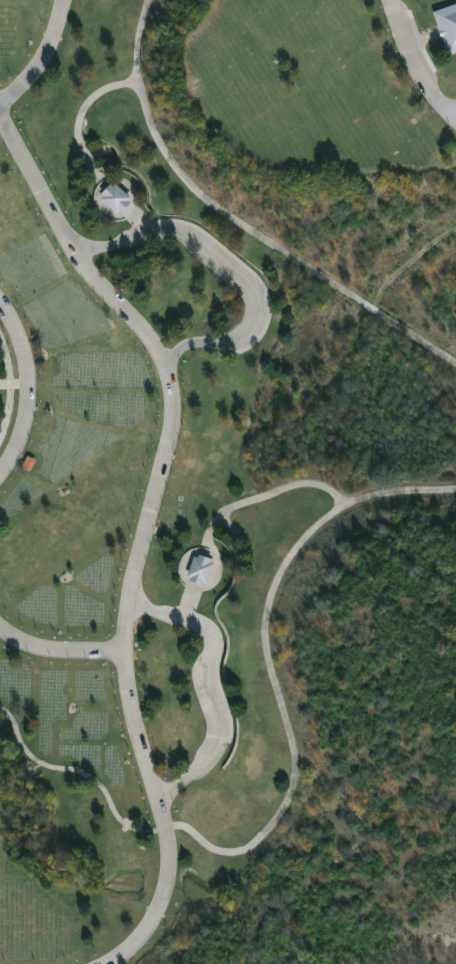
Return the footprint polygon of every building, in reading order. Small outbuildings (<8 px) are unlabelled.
[(431,11),(455,2),(455,52),(446,55),(431,11)] [(118,183),(134,197),(132,200),(134,202),(125,212),(123,210),(120,214),(104,199),(107,196),(104,194),(113,183),(116,185),(118,183)] [(209,556),(215,558),(214,561),(217,562),(210,582),(207,581),(206,584),(192,580),(193,576),(190,575),(197,555),(200,556),(201,553),(209,556)]
